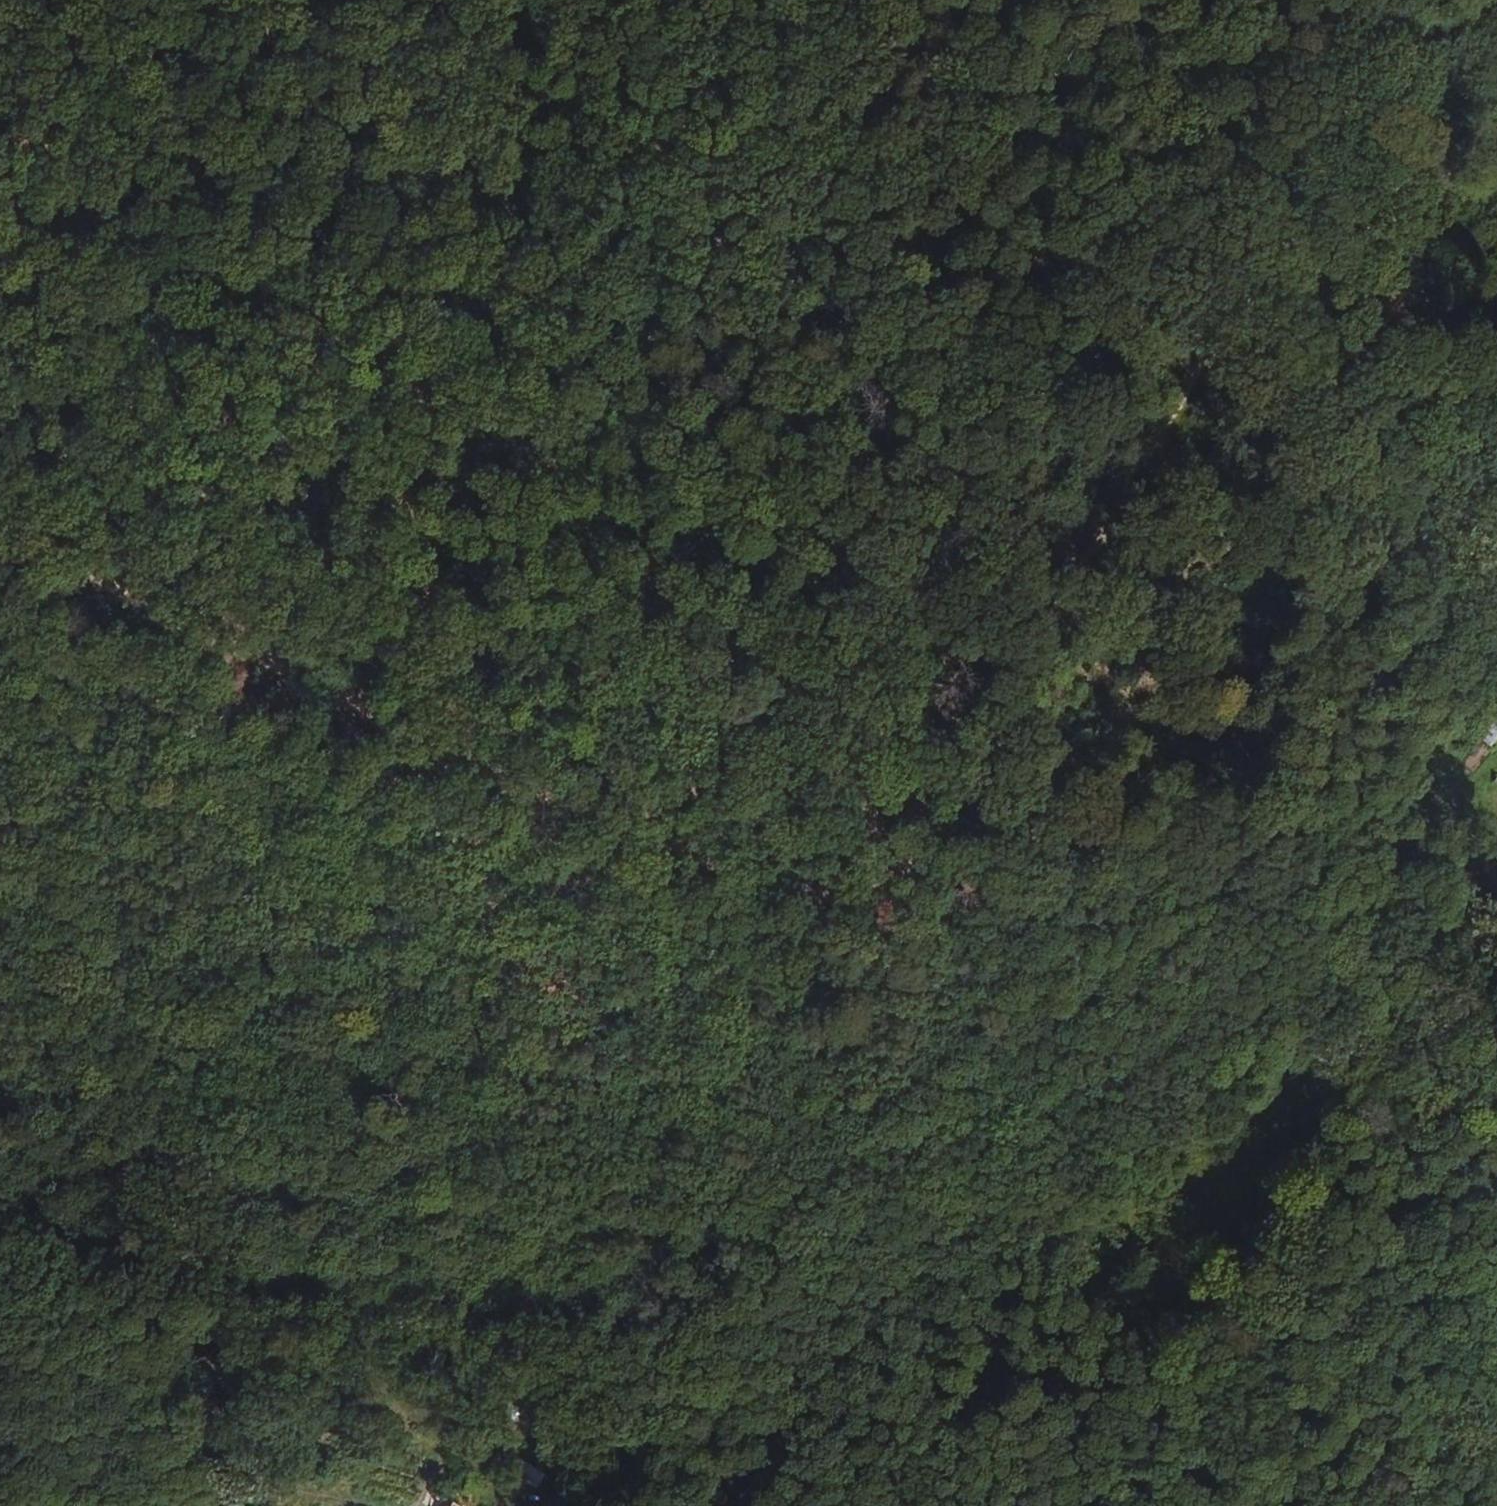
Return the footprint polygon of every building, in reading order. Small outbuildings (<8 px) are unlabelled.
[(423,1496),(418,1505),(443,1505),(423,1496)]
